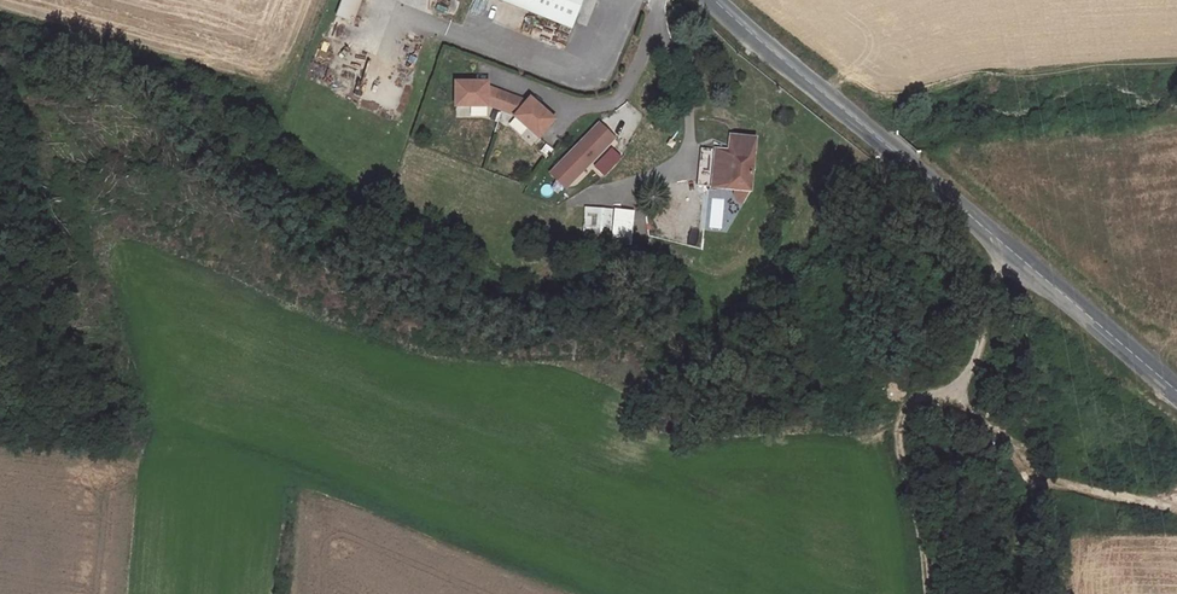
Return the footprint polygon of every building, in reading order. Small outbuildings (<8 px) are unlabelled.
[(366,4),(354,0),(348,0),(343,11),(361,18),(366,4)] [(576,22),(584,0),(513,0),(576,22)] [(361,18),(343,11),(341,18),(358,24),(361,18)] [(489,81),(456,81),(456,105),(488,105),(488,104),(502,109),(508,94),(489,86),(489,81)] [(528,101),(508,94),(502,109),(516,114),(515,116),(539,137),(555,119),(531,98),(528,101)] [(517,119),(511,126),(521,134),(527,127),(517,119)] [(601,125),(558,167),(573,182),(615,140),(601,125)] [(704,150),(699,187),(753,193),(758,141),(734,138),(733,146),(716,144),(715,152),(704,150)] [(546,144),(541,152),(550,157),(555,149),(546,144)] [(613,150),(595,168),(605,178),(622,159),(613,150)] [(558,167),(552,173),(566,188),(573,182),(558,167)] [(737,193),(736,201),(747,202),(748,193),(737,193)] [(709,229),(722,230),(726,199),(712,197),(709,229)] [(633,212),(618,210),(614,244),(629,245),(633,212)]
